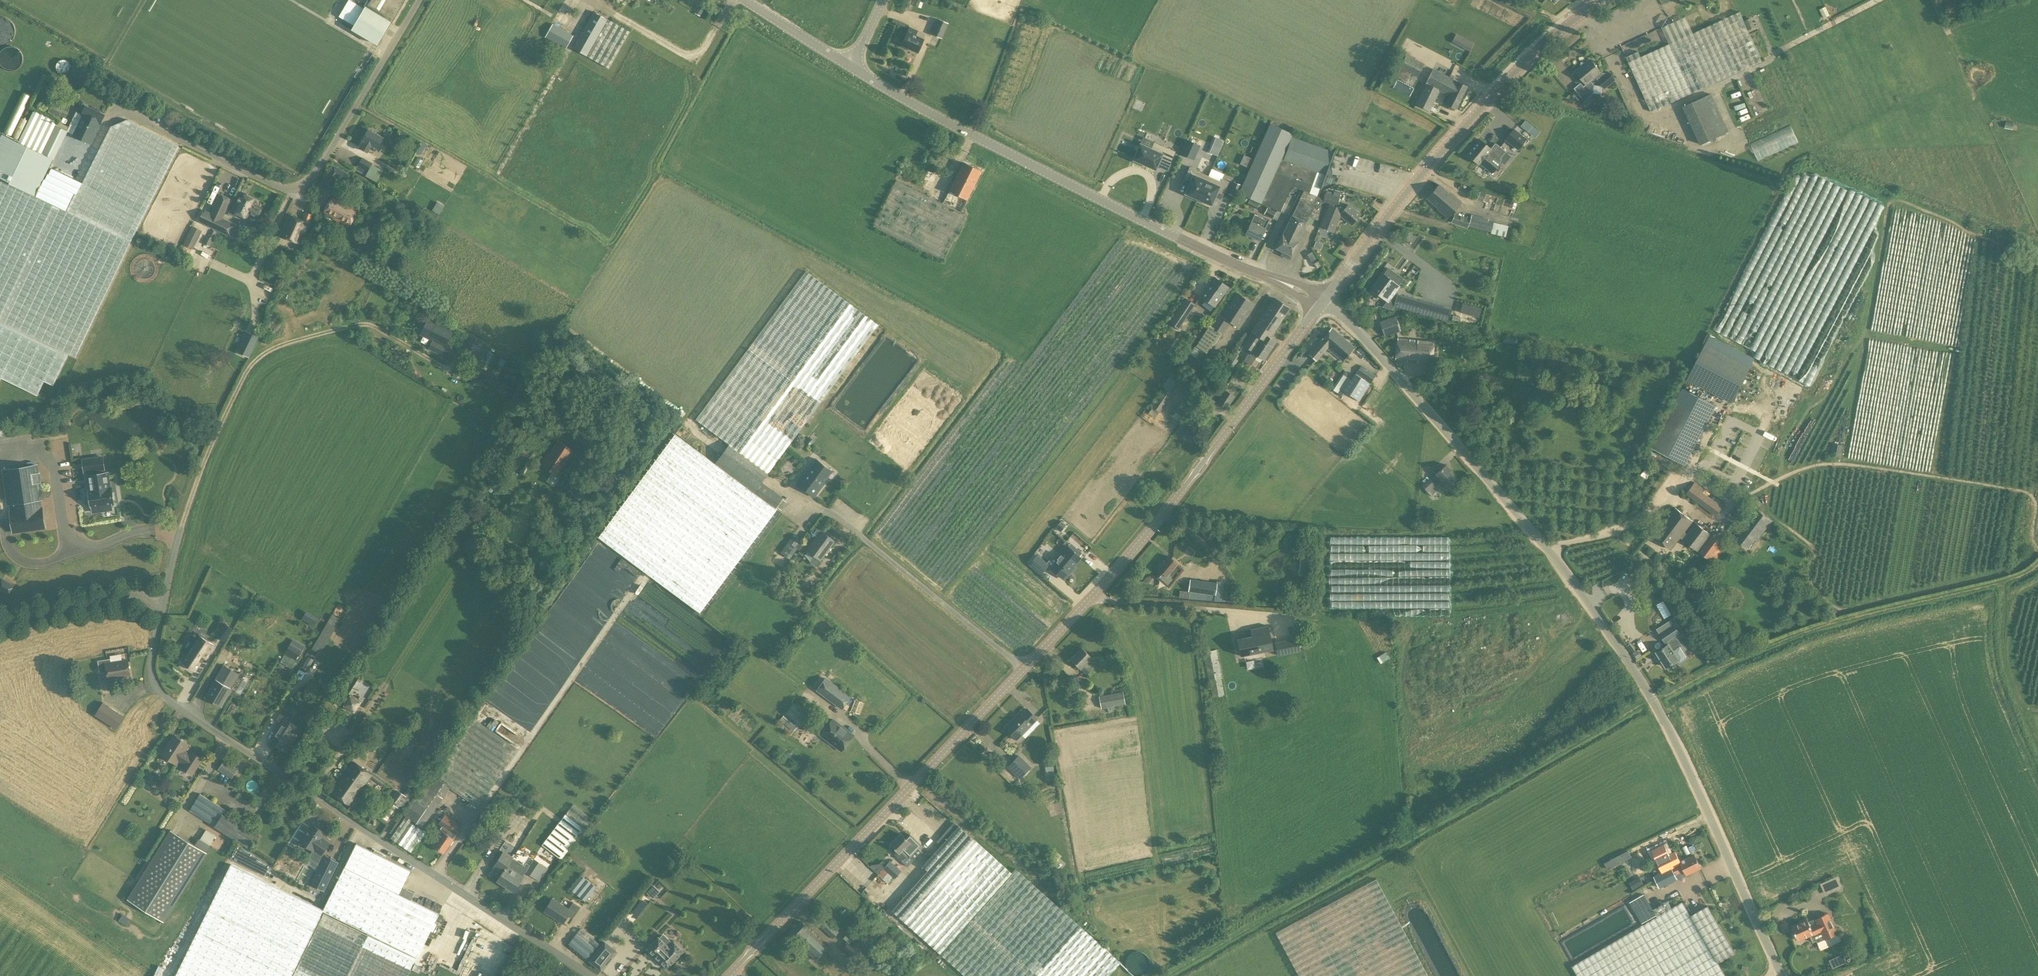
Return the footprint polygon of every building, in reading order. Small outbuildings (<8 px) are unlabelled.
[(367,7),(365,6),(352,28),(377,43),(390,21),(392,22),(405,0),(371,0),(367,7)] [(545,38),(546,36),(565,48),(573,35),(553,24),(554,23),(550,20),(561,0),(458,0),(452,9),(530,54),(541,36),(545,38)] [(695,13),(699,16),(704,8),(700,5),(695,13)] [(1820,10),(1824,18),(1829,16),(1825,7),(1820,10)] [(569,55),(579,60),(582,54),(587,56),(610,69),(631,32),(594,11),(569,55)] [(1652,111),(1693,93),(1762,60),(1748,31),(1744,21),(1739,11),(1693,33),(1686,16),(1662,27),(1670,44),(1641,57),(1639,51),(1626,57),(1652,111)] [(1,45),(3,45),(6,44),(8,43),(10,42),(12,40),(13,38),(14,36),(15,33),(15,31),(15,28),(14,26),(13,24),(12,22),(10,20),(8,19),(6,18),(3,17),(1,17),(0,17),(0,45),(1,45)] [(942,38),(948,23),(938,18),(931,34),(942,38)] [(1755,28),(1751,18),(1744,21),(1748,31),(1755,28)] [(918,52),(924,39),(915,36),(917,31),(910,27),(902,45),(918,52)] [(1469,52),(1474,41),(1456,33),(1451,44),(1469,52)] [(12,71),(15,70),(17,69),(18,68),(20,66),(21,65),(22,63),(23,60),(23,58),(23,56),(22,54),(21,52),(20,50),(18,49),(16,47),(14,47),(12,46),(10,46),(8,46),(6,47),(4,48),(2,49),(1,51),(0,52),(0,65),(1,66),(2,67),(4,69),(6,70),(8,70),(10,71),(12,71)] [(1407,82),(1411,74),(1417,77),(1424,63),(1406,54),(1395,76),(1407,82)] [(1595,84),(1592,81),(1603,72),(1591,58),(1575,71),(1586,84),(1584,86),(1581,82),(1574,88),(1588,105),(1595,99),(1592,94),(1594,92),(1595,84)] [(1456,108),(1467,86),(1453,79),(1433,69),(1415,103),(1429,111),(1440,91),(1446,94),(1442,101),(1456,108)] [(1609,71),(1607,73),(1599,80),(1598,80),(1605,89),(1616,80),(1609,71)] [(11,135),(30,95),(22,91),(4,131),(11,135)] [(1700,145),(1729,131),(1712,93),(1683,106),(1700,145)] [(101,123),(105,115),(86,106),(82,115),(83,116),(74,134),(90,142),(100,123),(101,123)] [(2,134),(0,138),(0,380),(1,378),(37,395),(44,381),(53,385),(68,354),(76,358),(131,242),(133,238),(180,147),(125,119),(113,120),(82,183),(49,167),(67,131),(56,125),(58,121),(34,109),(18,142),(2,134)] [(2005,128),(2013,130),(2014,123),(2006,122),(2005,128)] [(1292,186),(1303,190),(1309,193),(1317,171),(1325,174),(1334,151),(1292,136),(1284,158),(1282,158),(1293,133),(1270,123),(1242,184),(1238,193),(1247,197),(1280,212),(1292,186)] [(1791,126),(1751,144),(1758,159),(1798,141),(1791,126)] [(358,147),(367,153),(372,145),(377,148),(383,137),(368,129),(358,147)] [(1514,130),(1506,139),(1518,149),(1525,139),(1514,130)] [(1188,138),(1181,152),(1194,158),(1200,144),(1188,138)] [(1210,152),(1217,156),(1223,141),(1216,138),(1210,152)] [(1478,164),(1479,163),(1492,173),(1501,162),(1499,161),(1501,159),(1499,158),(1505,151),(1495,143),(1490,148),(1479,139),(1466,155),(1478,164)] [(1141,143),(1134,158),(1155,168),(1160,158),(1171,163),(1176,150),(1154,141),(1152,148),(1141,143)] [(1248,167),(1252,157),(1243,154),(1240,164),(1248,167)] [(372,164),(372,163),(362,157),(355,170),(365,176),(365,175),(376,182),(383,170),(372,164)] [(419,168),(424,160),(418,157),(414,165),(419,168)] [(963,162),(949,191),(943,203),(896,180),(873,226),(944,261),(967,214),(962,212),(981,171),(963,162)] [(343,182),(348,174),(333,164),(323,181),(332,186),(337,178),(343,182)] [(1190,166),(1184,179),(1190,182),(1185,193),(1187,194),(1187,195),(1193,198),(1194,197),(1198,199),(1208,176),(1196,170),(1197,169),(1190,166)] [(1208,176),(1198,199),(1203,201),(1202,202),(1209,205),(1209,204),(1211,205),(1216,194),(1222,196),(1228,183),(1221,180),(1221,181),(1208,176)] [(1233,182),(1228,194),(1235,197),(1240,185),(1233,182)] [(1447,218),(1461,202),(1451,193),(1450,194),(1439,184),(1427,198),(1438,208),(1437,209),(1447,218)] [(1303,190),(1292,215),(1275,248),(1282,252),(1281,255),(1289,259),(1291,256),(1307,222),(1310,216),(1318,220),(1323,198),(1309,193),(1303,190)] [(1352,224),(1360,214),(1348,204),(1344,210),(1336,207),(1339,197),(1340,193),(1332,191),(1331,194),(1326,193),(1323,202),(1328,204),(1327,209),(1331,210),(1330,212),(1340,216),(1340,215),(1352,224)] [(1482,202),(1483,201),(1485,194),(1486,193),(1480,191),(1480,192),(1477,200),(1482,202)] [(249,219),(251,215),(257,218),(262,207),(253,203),(255,200),(242,193),(237,203),(234,202),(230,210),(249,219)] [(203,210),(198,221),(226,235),(225,235),(231,238),(237,226),(221,218),(230,199),(221,195),(212,214),(203,210)] [(323,213),(336,220),(349,226),(358,210),(332,197),(323,213)] [(1250,198),(1247,203),(1257,208),(1259,203),(1250,198)] [(441,214),(445,207),(438,203),(434,210),(441,214)] [(1275,212),(1267,208),(1264,215),(1272,219),(1275,212)] [(1320,227),(1333,232),(1340,216),(1330,212),(1331,210),(1327,209),(1320,227)] [(288,214),(280,234),(300,243),(312,215),(305,212),(302,220),(292,216),(288,214)] [(1505,237),(1508,226),(1488,220),(1488,218),(1471,215),(1470,218),(1454,213),(1451,222),(1467,227),(1468,227),(1491,232),(1491,233),(1505,237)] [(1259,240),(1264,229),(1267,231),(1271,222),(1254,214),(1245,233),(1259,240)] [(193,247),(196,241),(202,230),(193,226),(187,237),(188,237),(185,243),(193,247)] [(204,243),(210,246),(213,239),(213,238),(209,237),(208,236),(207,237),(204,243)] [(1314,242),(1312,247),(1319,251),(1322,246),(1314,242)] [(1312,251),(1307,254),(1311,261),(1316,258),(1312,251)] [(695,420),(729,444),(715,463),(675,434),(598,537),(700,613),(776,509),(776,508),(783,497),(762,482),(768,474),(879,325),(806,271),(695,420)] [(1371,289),(1382,297),(1389,302),(1400,287),(1393,281),(1382,273),(1371,289)] [(1214,276),(1200,296),(1205,300),(1202,305),(1210,311),(1214,306),(1215,307),(1229,287),(1214,276)] [(1210,324),(1202,336),(1213,343),(1214,344),(1221,333),(1223,335),(1231,322),(1238,327),(1244,319),(1246,316),(1245,315),(1253,304),(1237,293),(1230,305),(1228,304),(1220,315),(1218,314),(1211,325),(1210,324)] [(1393,306),(1417,313),(1421,300),(1397,293),(1393,306)] [(1195,304),(1186,298),(1170,322),(1179,328),(1195,304)] [(1249,349),(1253,343),(1256,345),(1261,337),(1267,340),(1270,336),(1270,337),(1290,308),(1274,298),(1243,345),(1249,349)] [(441,354),(453,329),(429,317),(421,334),(433,340),(429,348),(441,354)] [(1384,335),(1400,330),(1395,317),(1379,322),(1384,335)] [(1316,360),(1328,347),(1342,360),(1353,347),(1332,328),(1309,354),(1316,360)] [(250,357),(259,338),(246,331),(236,351),(250,357)] [(479,361),(486,346),(466,336),(459,351),(479,361)] [(1244,360),(1251,364),(1258,354),(1264,358),(1275,342),(1270,338),(1270,337),(1270,336),(1267,340),(1261,337),(1256,345),(1253,343),(1249,349),(1251,350),(1244,360)] [(1431,363),(1433,342),(1398,338),(1396,359),(1408,360),(1418,361),(1418,362),(1431,363)] [(1687,379),(1732,402),(1751,366),(1705,343),(1687,379)] [(1188,347),(1184,344),(1180,348),(1184,352),(1188,347)] [(1204,351),(1196,345),(1195,345),(1189,353),(1198,360),(1204,351)] [(486,367),(492,354),(488,352),(481,364),(486,367)] [(496,363),(491,372),(497,376),(503,368),(496,363)] [(1370,384),(1376,375),(1361,365),(1355,374),(1370,384)] [(1173,374),(1164,387),(1173,393),(1182,379),(1173,374)] [(1341,388),(1340,389),(1345,392),(1359,401),(1370,384),(1355,374),(1352,379),(1348,377),(1341,388)] [(1151,407),(1160,412),(1173,393),(1164,387),(1151,407)] [(1715,406),(1687,391),(1682,388),(1651,447),(1657,450),(1685,465),(1715,406)] [(1226,407),(1234,395),(1225,389),(1217,401),(1226,407)] [(1178,408),(1171,416),(1179,422),(1185,413),(1178,408)] [(1177,433),(1187,440),(1194,431),(1192,429),(1185,424),(1184,424),(1177,433)] [(810,436),(806,441),(812,445),(815,440),(810,436)] [(565,463),(573,450),(558,440),(550,453),(549,452),(541,465),(552,472),(546,481),(555,487),(561,477),(558,476),(566,464),(565,463)] [(1833,444),(1831,455),(1840,457),(1842,445),(1833,444)] [(527,468),(537,453),(527,446),(517,462),(527,468)] [(1650,463),(1653,457),(1646,454),(1643,459),(1650,463)] [(825,479),(832,471),(816,459),(808,470),(807,469),(797,484),(814,497),(826,480),(825,479)] [(21,461),(0,466),(0,508),(3,518),(34,509),(27,487),(30,486),(21,461)] [(77,478),(96,472),(93,464),(73,471),(77,478)] [(1434,477),(1439,483),(1442,481),(1447,488),(1458,478),(1446,464),(1435,474),(1436,475),(1434,477)] [(100,473),(82,478),(80,479),(94,523),(101,521),(100,518),(113,514),(100,473)] [(1431,496),(1438,489),(1429,478),(1421,485),(1431,496)] [(1705,490),(1694,482),(1686,493),(1716,515),(1724,504),(1714,497),(1712,499),(1703,492),(1705,490)] [(1671,549),(1680,537),(1684,540),(1683,540),(1699,552),(1710,560),(1714,555),(1716,557),(1723,548),(1720,546),(1723,542),(1712,534),(1712,535),(1695,522),(1687,533),(1684,531),(1693,520),(1675,507),(1653,535),(1671,549)] [(1758,509),(1736,537),(1748,546),(1756,537),(1757,538),(1772,519),(1758,509)] [(1055,525),(1059,529),(1064,522),(1060,519),(1055,525)] [(820,560),(834,541),(821,531),(817,528),(813,534),(817,536),(807,550),(820,560)] [(780,553),(789,559),(797,549),(795,548),(801,539),(794,534),(780,553)] [(1073,566),(1080,558),(1066,546),(1056,558),(1058,560),(1051,568),(1064,579),(1074,567),(1073,566)] [(1035,552),(1027,562),(1029,563),(1028,564),(1041,575),(1049,564),(1037,554),(1035,552)] [(1301,555),(1299,575),(1308,576),(1310,556),(1301,555)] [(1169,587),(1184,569),(1168,556),(1163,562),(1161,561),(1157,565),(1159,567),(1158,569),(1161,571),(1156,577),(1169,587)] [(0,583),(0,590),(8,595),(14,585),(3,578),(0,583)] [(1187,596),(1182,595),(1181,597),(1221,601),(1223,583),(1190,579),(1187,596)] [(1685,595),(1695,603),(1699,597),(1693,592),(1693,593),(1691,592),(1691,591),(1689,590),(1685,595)] [(1662,599),(1655,604),(1664,618),(1672,613),(1662,599)] [(307,609),(302,617),(314,625),(319,616),(307,609)] [(331,613),(312,649),(321,653),(340,617),(331,613)] [(1656,628),(1668,646),(1657,652),(1666,667),(1678,660),(1680,662),(1686,658),(1685,655),(1680,647),(1683,645),(1678,638),(1678,639),(1677,637),(1684,633),(1674,617),(1656,628)] [(224,623),(216,635),(225,641),(233,628),(224,623)] [(1251,635),(1237,638),(1240,655),(1273,649),(1272,648),(1272,646),(1268,625),(1250,629),(1251,635)] [(184,662),(197,670),(203,660),(204,661),(206,658),(208,658),(216,645),(203,636),(198,644),(196,642),(184,662)] [(1275,645),(1276,647),(1277,655),(1299,650),(1297,638),(1274,642),(1275,645)] [(293,639),(285,653),(296,660),(304,646),(293,639)] [(1087,674),(1092,668),(1086,663),(1092,657),(1081,647),(1070,659),(1080,669),(1081,669),(1087,674)] [(1638,658),(1643,655),(1639,650),(1634,653),(1638,658)] [(1386,652),(1377,658),(1381,663),(1389,657),(1386,652)] [(284,655),(280,662),(292,669),(296,662),(284,655)] [(302,667),(307,671),(314,660),(308,657),(302,667)] [(128,660),(111,662),(111,658),(98,660),(100,673),(107,672),(108,678),(130,675),(128,660)] [(1246,669),(1264,667),(1263,658),(1245,661),(1246,669)] [(205,697),(221,706),(240,674),(224,665),(205,697)] [(816,690),(841,709),(851,696),(825,677),(816,690)] [(1108,711),(1114,710),(1113,706),(1125,704),(1123,691),(1099,695),(1101,709),(1107,707),(1108,711)] [(350,694),(343,706),(355,713),(362,701),(350,694)] [(858,714),(862,702),(855,699),(851,711),(858,714)] [(124,716),(103,702),(95,715),(116,729),(124,716)] [(801,717),(805,712),(793,703),(789,708),(801,717)] [(289,741),(299,727),(288,720),(292,713),(284,708),(277,719),(282,722),(275,735),(281,739),(277,745),(287,751),(292,743),(289,741)] [(789,708),(785,713),(797,722),(801,717),(789,708)] [(1016,739),(1017,740),(1037,719),(1027,709),(1021,715),(1019,713),(1005,728),(1011,734),(1011,737),(1014,740),(1016,739)] [(472,717),(433,775),(432,774),(404,814),(422,827),(450,788),(478,807),(518,748),(472,717)] [(821,735),(841,751),(853,735),(833,719),(821,735)] [(793,731),(797,726),(791,722),(787,727),(793,731)] [(202,759),(191,752),(190,754),(185,751),(189,745),(174,735),(161,754),(176,764),(179,760),(184,764),(182,767),(192,774),(202,759)] [(1020,778),(1030,767),(1019,756),(1009,767),(1020,778)] [(238,769),(224,760),(218,770),(232,778),(238,769)] [(349,804),(371,774),(354,761),(332,792),(349,804)] [(1045,775),(1054,773),(1052,764),(1043,765),(1045,775)] [(383,790),(387,784),(373,773),(369,779),(383,790)] [(398,790),(380,815),(387,820),(397,807),(403,811),(416,793),(408,788),(403,794),(398,790)] [(561,860),(592,818),(559,793),(527,834),(561,860)] [(190,810),(247,847),(252,840),(255,842),(259,837),(223,814),(226,810),(200,794),(190,810)] [(444,852),(448,845),(462,825),(445,814),(439,823),(443,826),(441,829),(440,829),(435,836),(438,838),(433,845),(444,852)] [(498,817),(494,822),(500,826),(503,821),(498,817)] [(412,853),(426,833),(404,818),(391,837),(412,853)] [(305,833),(300,842),(313,850),(308,858),(320,866),(311,884),(324,890),(338,862),(325,855),(325,856),(322,853),(329,843),(321,837),(325,832),(322,830),(321,828),(318,826),(316,826),(313,824),(306,834),(305,833)] [(1012,873),(956,824),(920,865),(925,869),(890,910),(939,952),(965,975),(1108,975),(1121,962),(1015,868),(1012,873)] [(496,834),(500,829),(493,825),(490,830),(496,834)] [(206,852),(170,830),(127,899),(163,922),(206,852)] [(907,867),(921,852),(917,848),(921,845),(909,834),(905,838),(901,834),(890,845),(897,851),(894,854),(907,867)] [(606,884),(623,863),(588,835),(554,877),(585,901),(601,880),(606,884)] [(416,958),(371,937),(372,935),(416,957),(438,914),(398,894),(410,871),(356,843),(323,909),(323,910),(367,932),(366,934),(323,914),(302,956),(293,975),(407,975),(416,958)] [(237,844),(231,858),(265,874),(269,866),(258,861),(259,858),(237,844)] [(1674,867),(1681,864),(1680,861),(1675,851),(1656,860),(1662,873),(1672,868),(1674,867)] [(514,892),(524,876),(526,873),(539,881),(548,867),(534,858),(528,868),(503,852),(494,867),(503,873),(497,881),(514,892)] [(1633,858),(1630,852),(1607,863),(1610,869),(1633,858)] [(1681,864),(1674,867),(1677,874),(1684,870),(1686,874),(1701,867),(1695,855),(1687,858),(1687,857),(1680,861),(1681,864)] [(1046,864),(1056,872),(1062,864),(1053,856),(1046,864)] [(875,878),(883,887),(892,877),(894,878),(901,871),(890,860),(882,869),(883,869),(877,876),(875,878)] [(176,975),(291,975),(323,910),(322,910),(323,909),(231,864),(176,975)] [(1672,868),(1662,873),(1654,877),(1659,887),(1677,879),(1672,868)] [(1825,895),(1843,887),(1837,876),(1820,884),(1825,895)] [(1275,933),(1299,975),(1428,975),(1376,879),(1275,933)] [(1640,885),(1637,879),(1629,884),(1632,889),(1640,885)] [(653,897),(658,891),(653,886),(648,892),(653,897)] [(1653,909),(1644,893),(1629,902),(1642,923),(1656,915),(1657,916),(1571,966),(1577,975),(1726,975),(1718,962),(1735,952),(1708,906),(1691,915),(1685,906),(1687,905),(1685,902),(1683,903),(1682,901),(1672,908),(1668,901),(1653,909)] [(642,898),(633,910),(638,914),(647,902),(642,898)] [(580,907),(573,902),(568,909),(552,899),(544,911),(562,923),(567,915),(572,918),(580,907)] [(1799,941),(1810,936),(1813,942),(1817,940),(1818,943),(1825,939),(1838,934),(1828,914),(1816,919),(1809,922),(1807,919),(1799,922),(1800,924),(1793,927),(1792,927),(1799,941)] [(833,939),(841,931),(826,917),(818,926),(833,939)] [(828,947),(808,927),(801,921),(787,936),(793,942),(794,941),(815,961),(828,947)] [(568,944),(589,960),(600,945),(580,929),(568,944)] [(837,943),(857,961),(870,948),(850,929),(837,943)] [(647,948),(667,967),(683,951),(674,942),(669,947),(658,937),(647,948)] [(589,960),(588,961),(599,970),(604,964),(605,965),(610,958),(609,958),(614,951),(603,942),(600,945),(589,960)] [(1143,974),(1145,973),(1147,972),(1148,970),(1149,968),(1150,966),(1150,964),(1150,962),(1149,959),(1148,957),(1147,956),(1145,954),(1144,953),(1142,952),(1139,951),(1137,951),(1135,952),(1133,952),(1131,953),(1129,955),(1128,956),(1127,958),(1126,960),(1125,962),(1125,964),(1126,967),(1126,969),(1128,971),(1129,972),(1131,974),(1133,975),(1135,975),(1137,975),(1139,975),(1141,975),(1143,974)]
